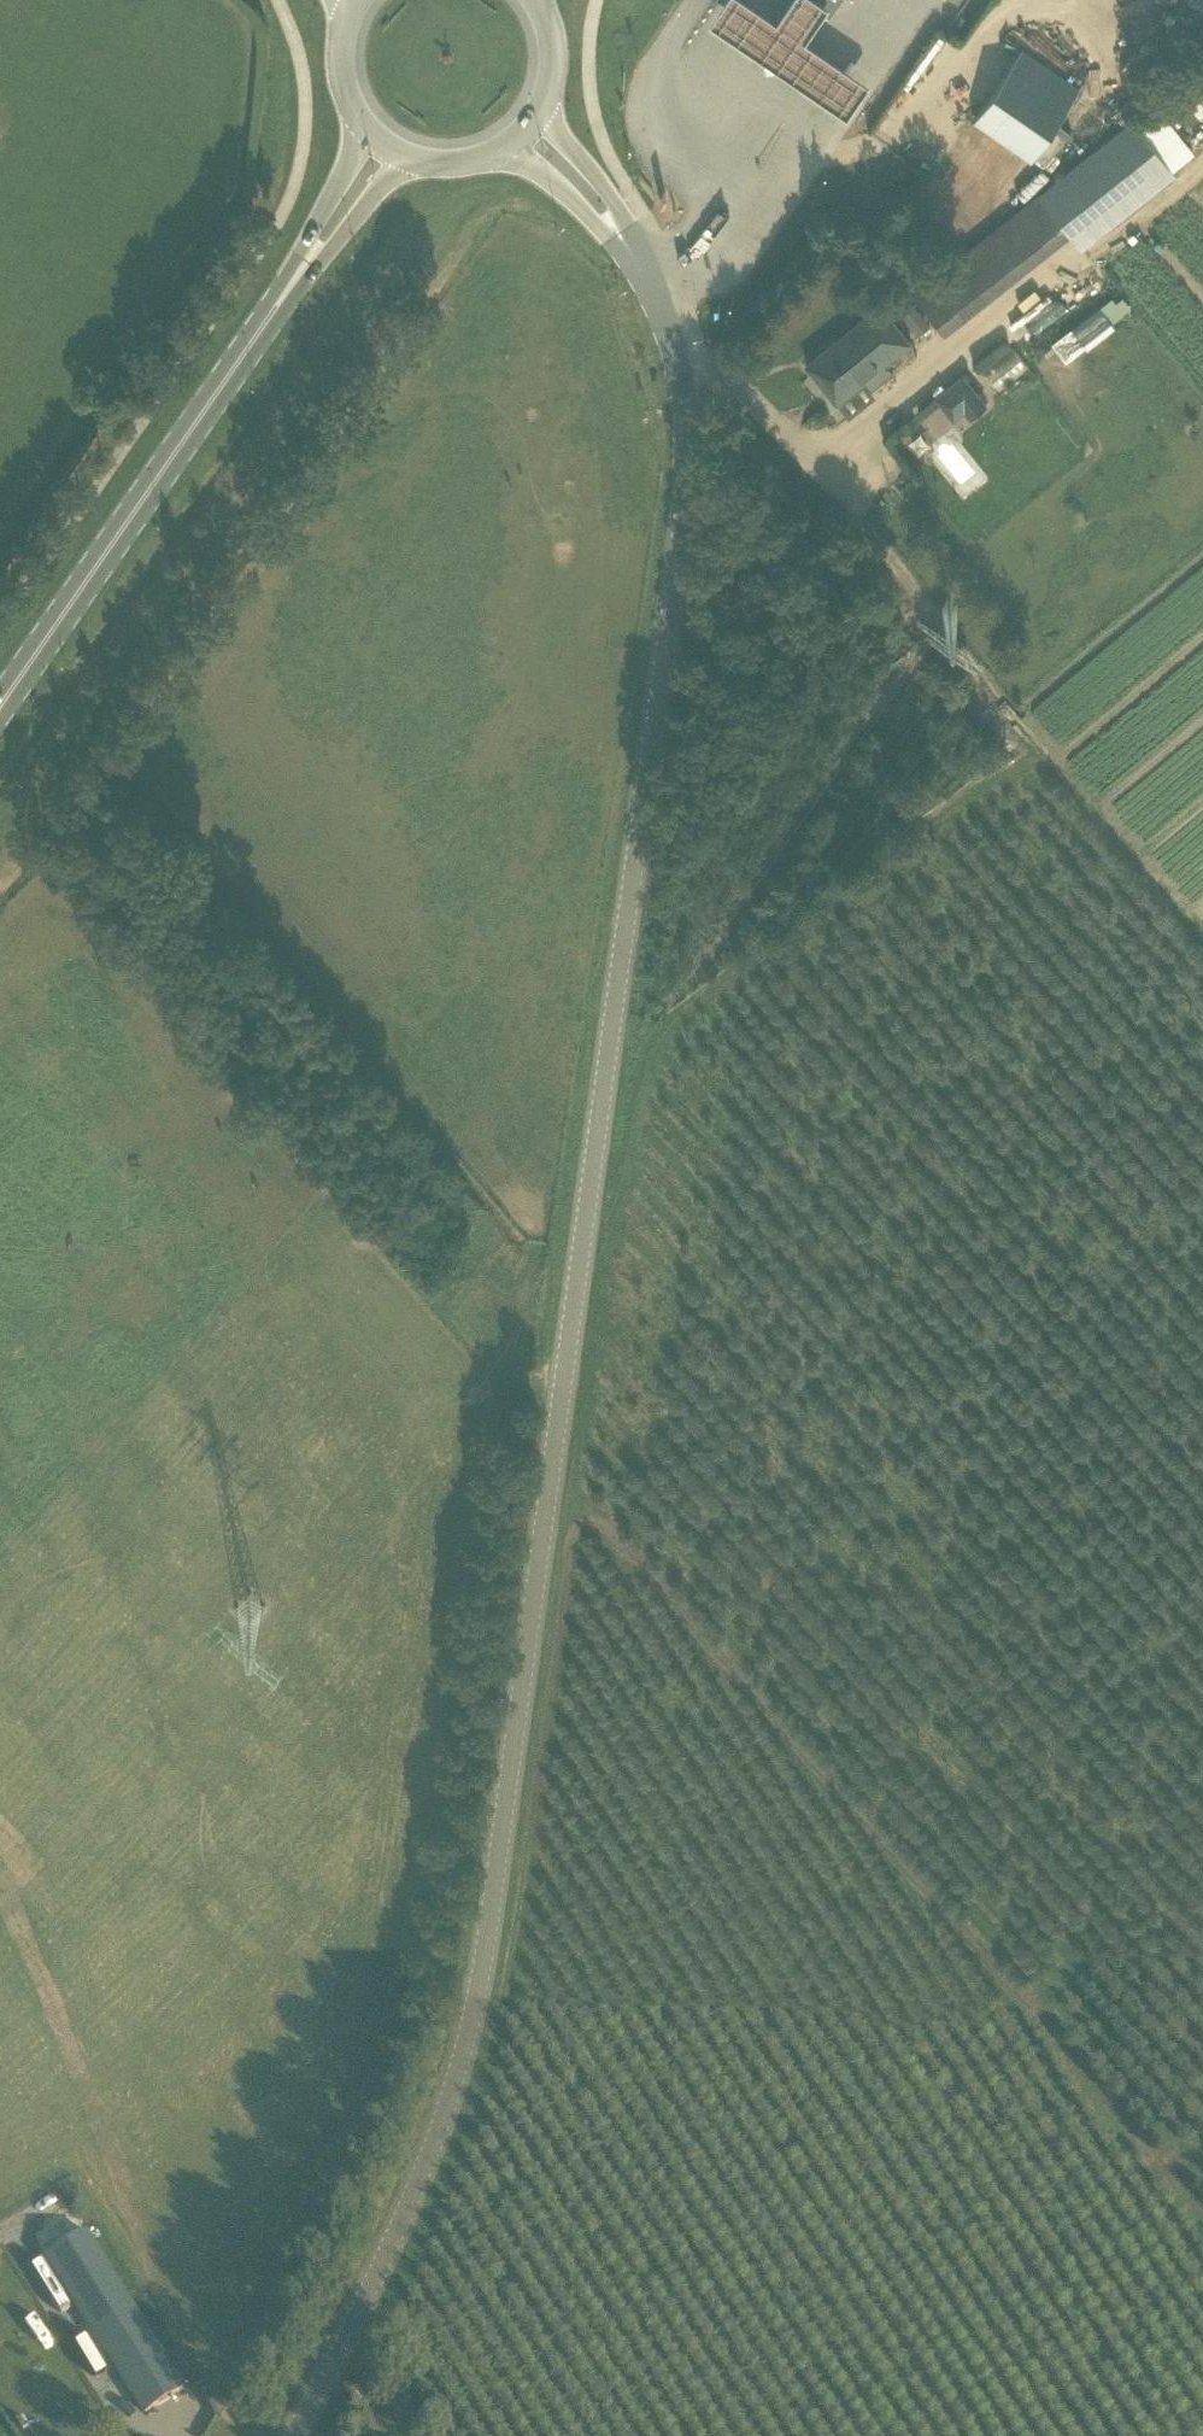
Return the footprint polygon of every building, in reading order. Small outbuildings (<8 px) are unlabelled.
[(810,0),(791,0),(777,19),(749,0),(724,0),(710,20),(847,113),(868,81),(804,37),(824,9),(810,0)] [(840,0),(810,0),(824,9),(830,14),(840,0)] [(1075,96),(1017,56),(929,184),(987,224),(1075,96)] [(1134,118),(1040,193),(1069,229),(1082,246),(1176,171),(1134,118)] [(1069,229),(1040,193),(1024,205),(1053,242),(1069,229)] [(943,330),(978,302),(949,265),(914,293),(943,330)] [(931,324),(914,303),(901,314),(919,335),(931,324)] [(836,400),(863,378),(871,388),(893,370),(885,360),(909,341),(880,304),(807,363),(836,400)] [(935,397),(952,419),(963,410),(969,418),(985,405),(961,376),(935,397)] [(146,2414),(185,2390),(86,2232),(47,2256),(146,2414)]
